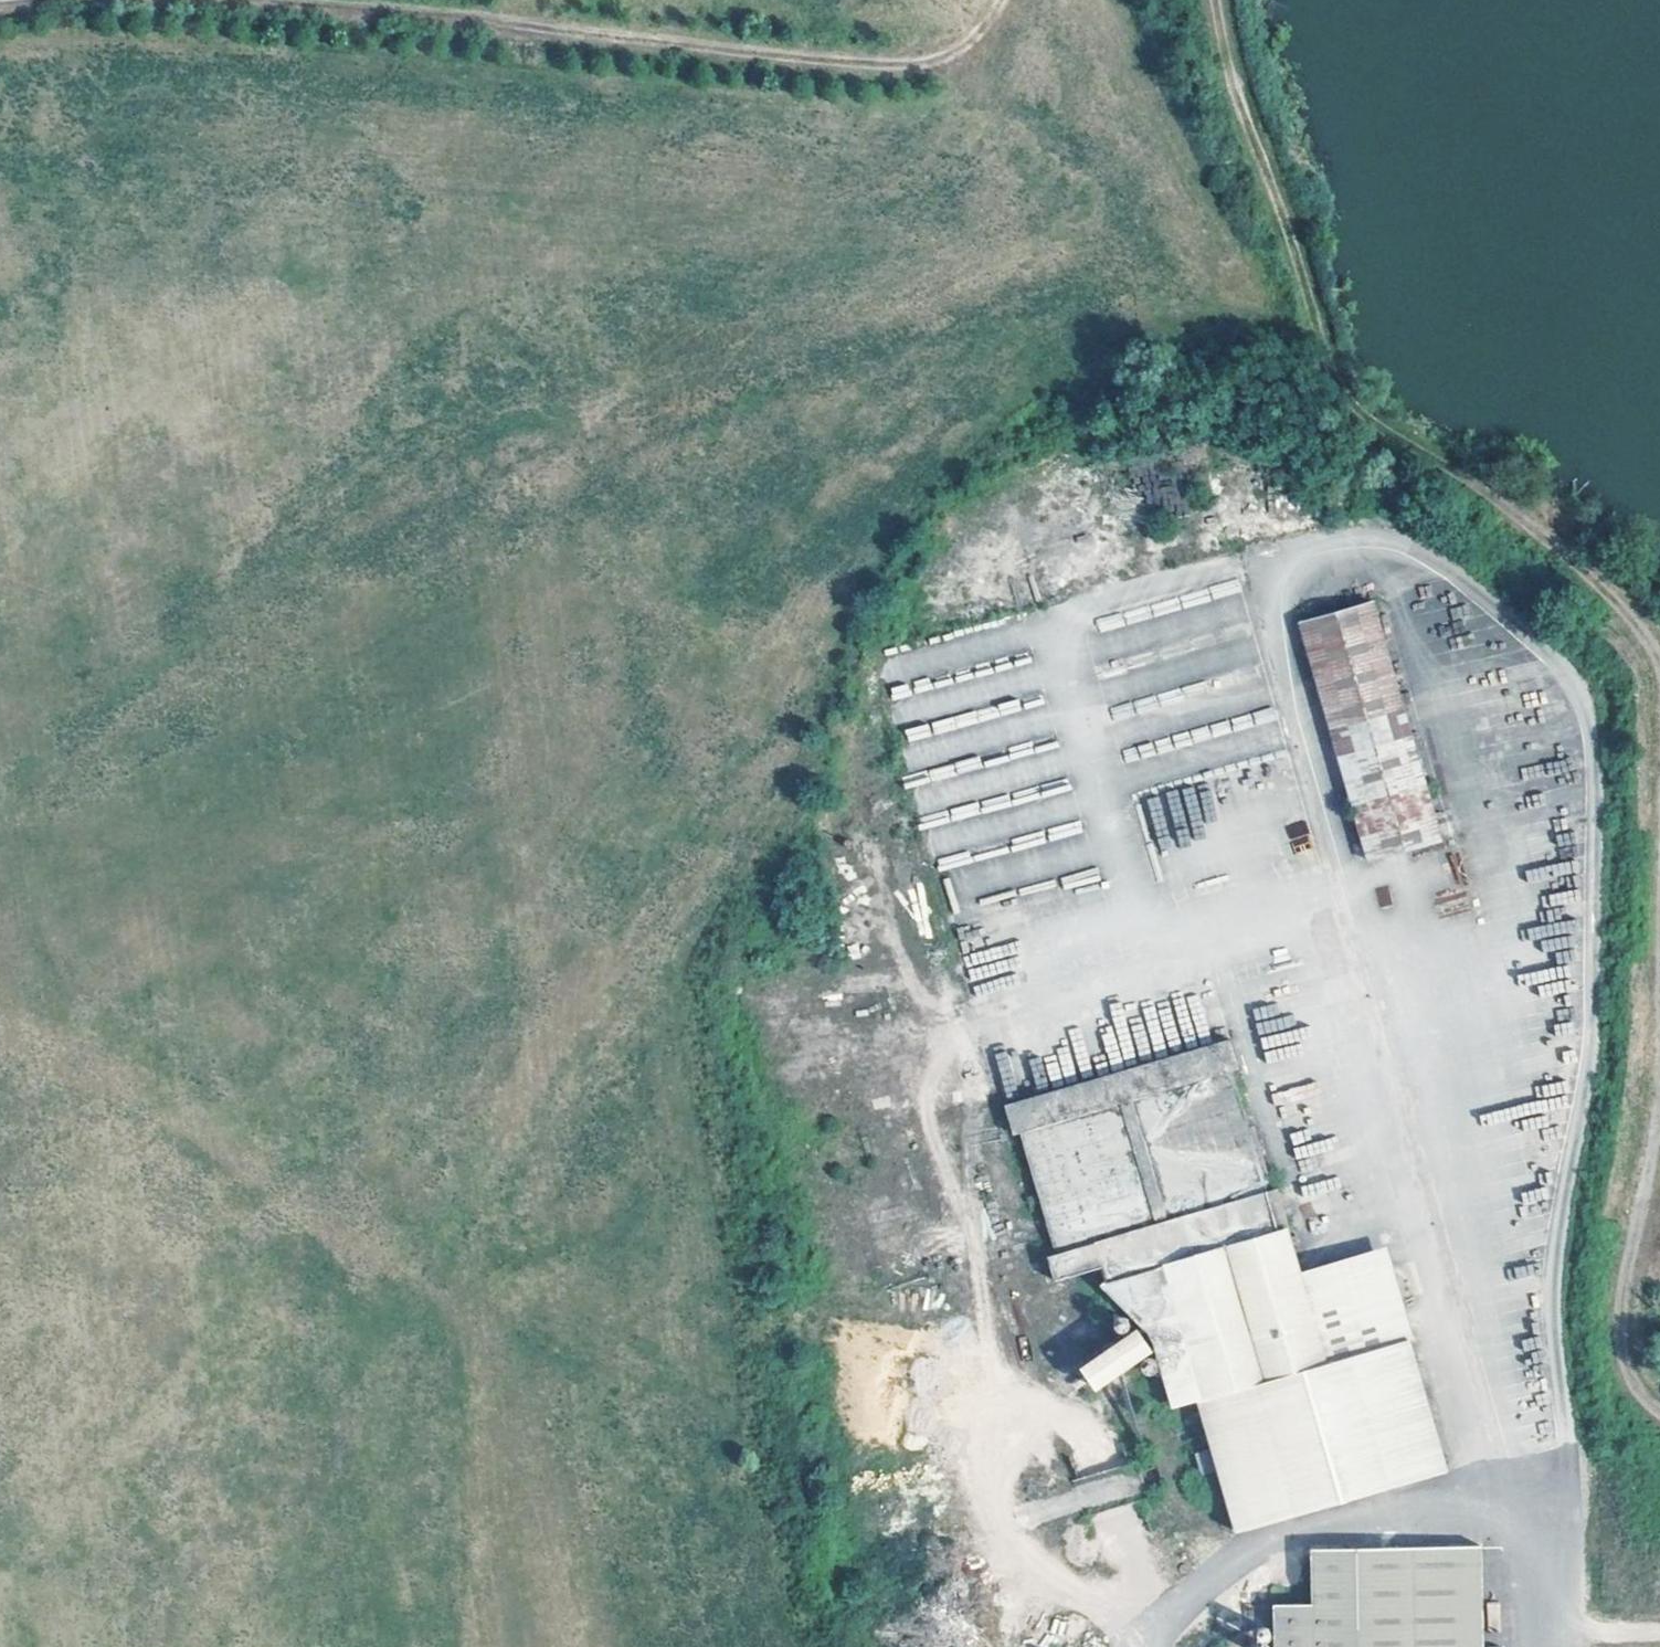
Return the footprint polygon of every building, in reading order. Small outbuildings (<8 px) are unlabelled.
[(1374,601),(1297,623),(1365,863),(1411,849),(1420,880),(1453,870),(1374,601)] [(1289,1285),(1270,1221),(1264,1223),(1217,1060),(1223,1058),(1214,1031),(990,1096),(996,1121),(1005,1120),(1041,1243),(1082,1232),(1093,1267),(1118,1260),(1158,1396),(1179,1389),(1186,1414),(1164,1421),(1194,1520),(1405,1462),(1410,1469),(1431,1465),(1365,1232),(1306,1249),(1314,1277),(1289,1285)] [(1268,1061),(1296,1055),(1294,1045),(1265,1051),(1268,1061)] [(1303,1197),(1337,1189),(1334,1177),(1301,1186),(1303,1197)] [(1310,1547),(1313,1602),(1276,1603),(1274,1646),(1484,1646),(1483,1545),(1310,1547)]
